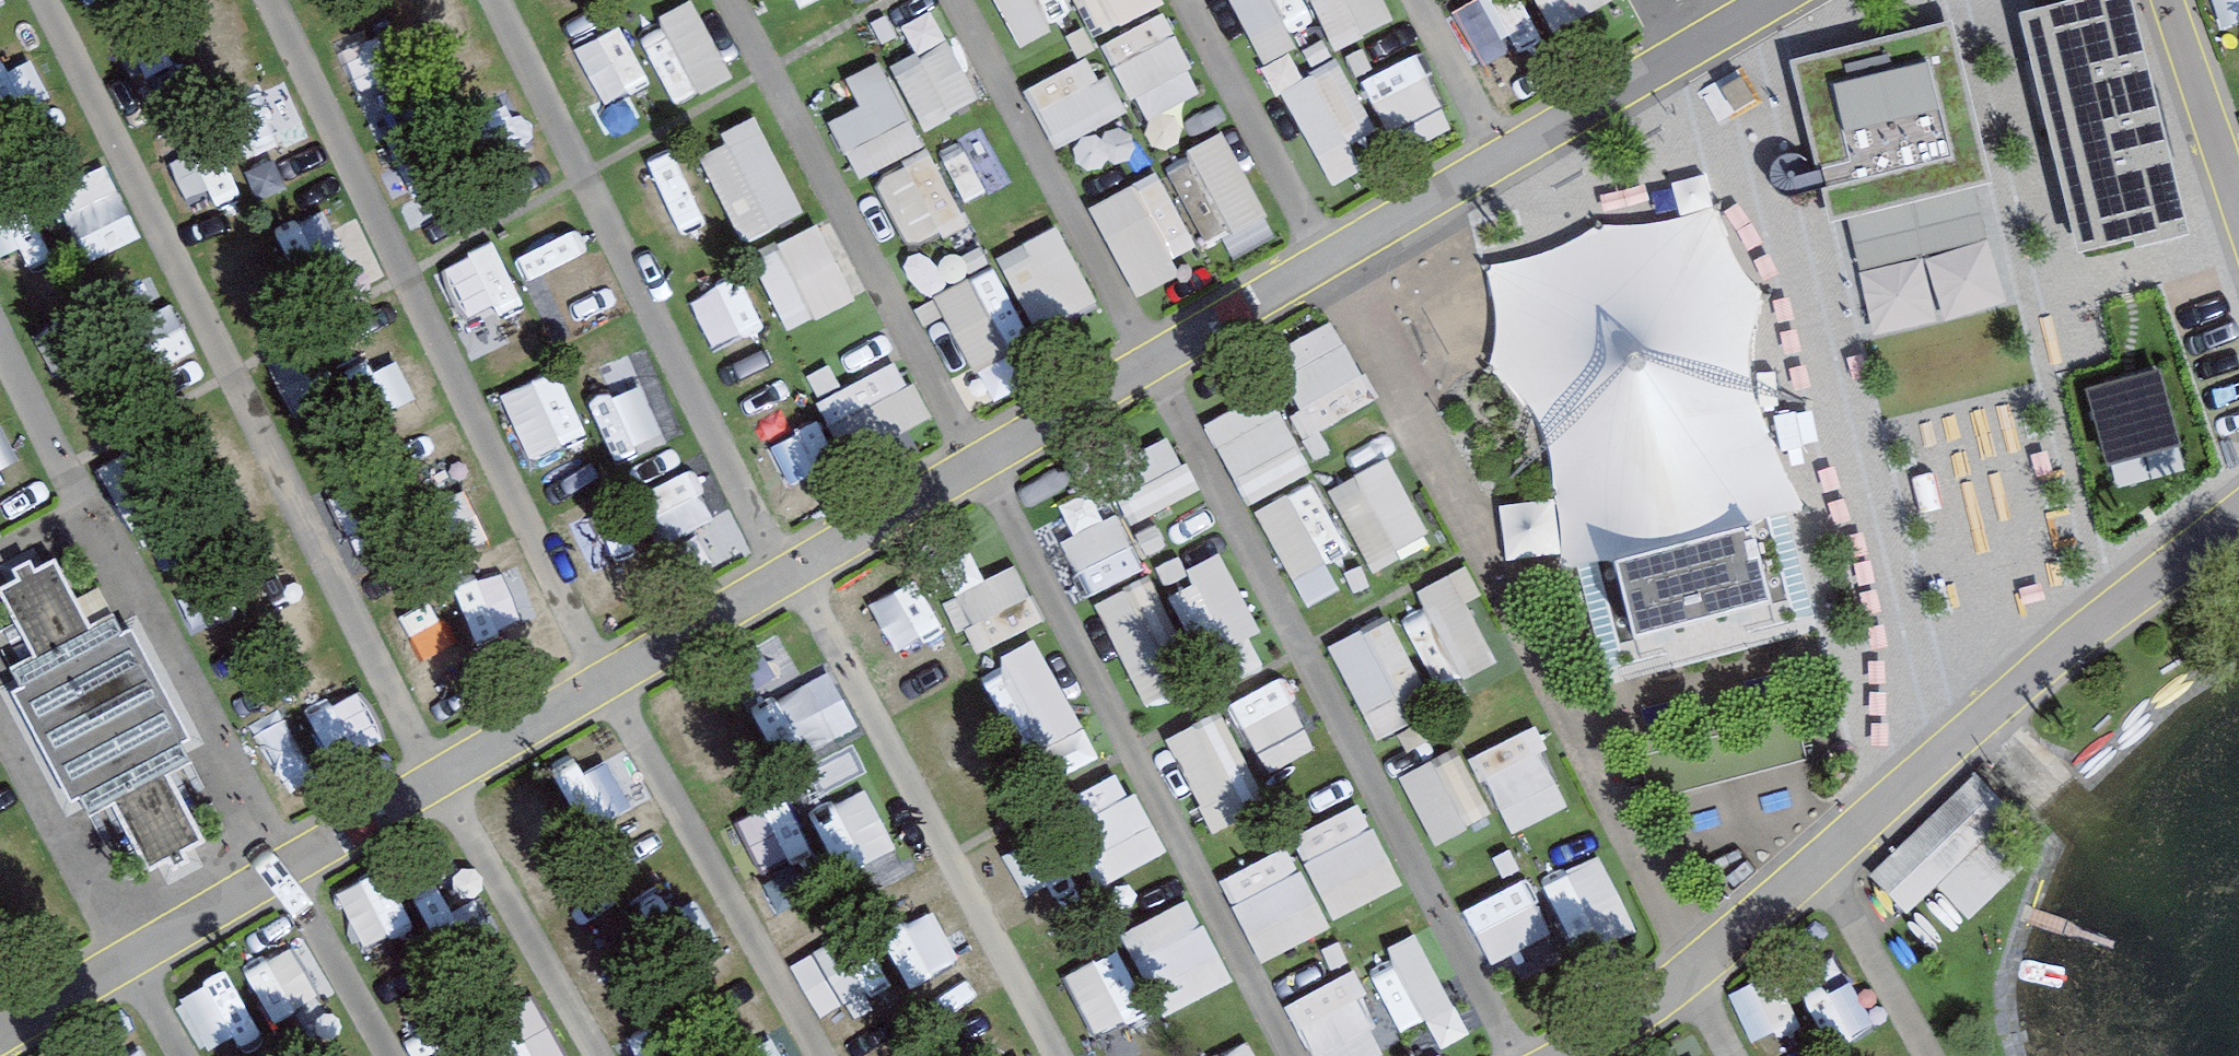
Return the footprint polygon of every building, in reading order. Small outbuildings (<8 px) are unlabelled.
[(1067,0),(1007,0),(1027,46),(1078,24),(1067,0)] [(1112,35),(1173,0),(1093,0),(1112,35)] [(1270,64),(1319,43),(1301,0),(1243,0),(1270,64)] [(1346,47),(1405,16),(1397,0),(1321,0),(1346,47)] [(1513,78),(1558,50),(1526,0),(1518,0),(1479,25),(1513,78)] [(1576,27),(1627,0),(1561,0),(1576,27)] [(2018,13),(2076,252),(2160,231),(2159,224),(2185,218),(2132,0),(2072,0),(2018,13)] [(688,106),(745,76),(707,3),(649,33),(688,106)] [(935,127),(992,95),(945,12),(917,28),(930,50),(900,67),(935,127)] [(1124,45),(1159,117),(1213,91),(1177,19),(1124,45)] [(1990,183),(1949,21),(1788,62),(1830,224),(1990,183)] [(11,109),(53,88),(32,46),(0,63),(0,87),(11,109)] [(1413,152),(1465,123),(1425,52),(1373,81),(1413,152)] [(859,76),(871,104),(842,117),(867,175),(932,146),(894,60),(859,76)] [(1341,185),(1370,171),(1344,118),(1371,104),(1350,60),(1293,88),(1341,185)] [(1065,148),(1116,125),(1087,61),(1036,84),(1065,148)] [(752,242),(815,212),(771,118),(708,148),(752,242)] [(1235,129),(1198,147),(1242,235),(1279,217),(1235,129)] [(942,149),(885,180),(922,246),(979,215),(942,149)] [(1139,286),(1211,258),(1176,171),(1104,200),(1139,286)] [(1558,263),(1492,273),(1501,333),(1494,371),(1528,402),(1550,455),(1560,509),(1565,571),(1597,564),(1768,520),(1806,516),(1782,467),(1759,409),(1750,353),(1766,300),(1733,267),(1725,216),(1680,232),(1608,233),(1558,263)] [(792,327),(866,302),(840,224),(766,249),(792,327)] [(1067,224),(1009,255),(1050,332),(1108,302),(1067,224)] [(510,256),(460,278),(485,333),(535,311),(510,256)] [(713,295),(738,353),(786,333),(761,274),(713,295)] [(1311,398),(1366,380),(1348,324),(1293,343),(1311,398)] [(603,398),(653,382),(636,330),(586,346),(603,398)] [(856,454),(939,419),(914,361),(832,396),(856,454)] [(418,363),(380,382),(405,429),(442,409),(418,363)] [(2159,370),(2086,389),(2106,465),(2180,445),(2159,370)] [(1280,387),(1217,421),(1260,503),(1324,469),(1280,387)] [(788,490),(843,464),(818,413),(763,439),(788,490)] [(1122,462),(1141,515),(1205,492),(1186,439),(1122,462)] [(1400,455),(1339,487),(1382,567),(1442,535),(1400,455)] [(719,468),(652,495),(675,551),(742,525),(719,468)] [(1266,509),(1319,603),(1368,575),(1314,482),(1266,509)] [(1079,578),(1131,579),(1133,494),(1081,493),(1079,578)] [(573,520),(594,558),(629,539),(607,501),(573,520)] [(1768,520),(1597,564),(1623,666),(1795,622),(1768,520)] [(1172,572),(1204,637),(1253,613),(1221,549),(1172,572)] [(182,744),(190,739),(132,631),(124,635),(113,615),(92,628),(56,558),(34,569),(29,559),(12,568),(17,578),(0,587),(0,593),(33,656),(11,667),(20,686),(10,691),(67,802),(80,796),(90,815),(109,805),(144,873),(204,841),(169,774),(191,761),(182,744)] [(528,564),(472,591),(507,662),(563,634),(528,564)] [(1513,657),(1467,567),(1423,590),(1469,680),(1513,657)] [(1154,707),(1185,694),(1163,644),(1186,634),(1159,575),(1106,599),(1154,707)] [(444,683),(485,662),(458,610),(417,630),(444,683)] [(1340,642),(1387,740),(1446,712),(1400,614),(1340,642)] [(1299,669),(1241,703),(1289,784),(1347,750),(1299,669)] [(1218,824),(1268,802),(1229,711),(1179,733),(1218,824)] [(1545,723),(1484,752),(1522,831),(1583,802),(1545,723)] [(1455,753),(1411,775),(1445,844),(1490,822),(1455,753)] [(1072,802),(1114,885),(1176,854),(1133,771),(1072,802)] [(1977,774),(1867,876),(1905,917),(1935,889),(1966,921),(2024,867),(1994,836),(2016,816),(1977,774)] [(1303,836),(1345,919),(1414,884),(1373,801),(1303,836)] [(1269,960),(1340,929),(1304,846),(1233,876),(1269,960)] [(1531,985),(1647,927),(1607,850),(1492,908),(1531,985)] [(1178,1009),(1241,983),(1205,898),(1142,924),(1178,1009)] [(1409,1029),(1438,1017),(1450,1046),(1475,1035),(1436,940),(1381,962),(1409,1029)] [(1400,1052),(1363,971),(1300,999),(1325,1055),(1390,1055),(1400,1052)] [(1866,978),(1825,1002),(1852,1048),(1893,1024),(1866,978)] [(1107,1005),(1132,1055),(1149,1055),(1175,1044),(1147,986),(1107,1005)] [(232,1053),(268,1038),(249,991),(213,1006),(232,1053)] [(1767,1055),(1809,1055),(1823,1048),(1793,996),(1748,1021),(1767,1055)] [(1267,1041),(1228,1055),(1273,1055),(1267,1041)]
